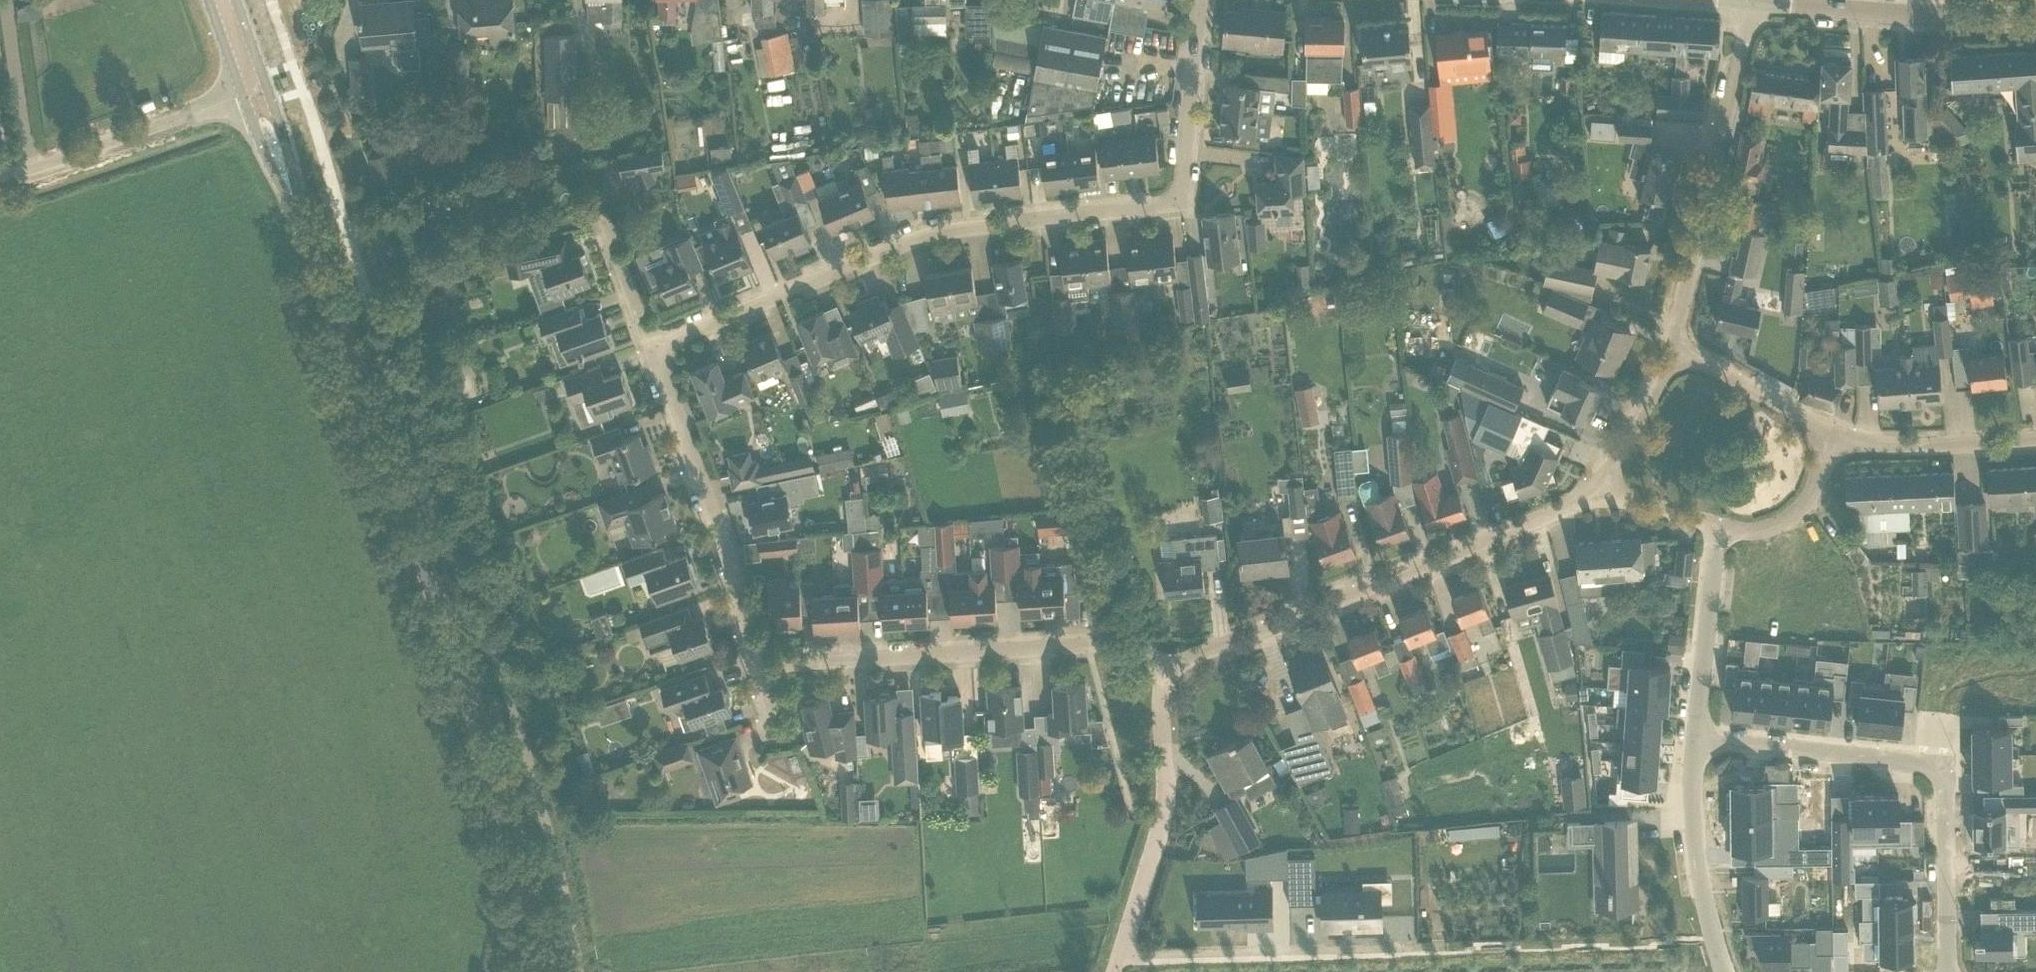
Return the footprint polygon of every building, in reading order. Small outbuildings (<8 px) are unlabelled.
[(461,15),(463,30),(491,28),(492,41),(515,39),(511,0),(460,0),(461,15)] [(588,18),(606,18),(606,19),(622,19),(621,0),(587,0),(588,18)] [(660,16),(676,15),(675,0),(660,0),(660,16)] [(752,13),(755,13),(755,25),(776,25),(775,12),(772,12),(772,0),(752,0),(752,13)] [(807,14),(822,14),(822,0),(807,0),(807,14)] [(863,34),(893,32),(891,0),(862,0),(863,34)] [(946,0),(924,0),(924,4),(895,5),(898,41),(919,41),(919,33),(944,33),(943,5),(946,5),(946,0)] [(1003,15),(1025,19),(1028,3),(1011,0),(1006,0),(1003,15)] [(1098,19),(1102,0),(1074,0),(1071,14),(1098,19)] [(1098,19),(1124,24),(1127,8),(1147,12),(1148,5),(1163,8),(1165,0),(1102,0),(1098,19)] [(360,18),(360,23),(362,23),(364,43),(391,40),(393,60),(402,69),(418,68),(417,48),(416,48),(414,25),(412,6),(394,7),(394,9),(386,10),(386,2),(361,4),(362,18),(360,18)] [(988,4),(965,4),(966,34),(989,34),(988,4)] [(719,7),(700,9),(703,41),(712,40),(722,39),(719,7)] [(1252,8),(1252,12),(1226,9),(1223,43),(1281,49),(1283,31),(1286,11),(1252,8)] [(1675,52),(1677,16),(1602,11),(1599,59),(1615,60),(1623,57),(1624,48),(1675,52)] [(1037,56),(1026,111),(1094,102),(1106,36),(991,15),(995,34),(996,48),(1037,56)] [(1720,18),(1677,16),(1675,52),(1717,54),(1720,18)] [(1322,19),(1321,17),(1312,17),(1310,19),(1307,19),(1306,80),(1342,80),(1343,20),(1322,19)] [(1530,67),(1553,68),(1553,62),(1565,62),(1566,24),(1550,23),(1550,25),(1546,24),(1546,23),(1510,22),(1509,25),(1498,24),(1498,22),(1497,22),(1496,60),(1530,61),(1530,67)] [(1361,27),(1362,46),(1363,63),(1388,61),(1388,66),(1411,65),(1410,48),(1409,28),(1393,29),(1392,24),(1361,27)] [(1439,36),(1439,35),(1438,35),(1441,70),(1487,66),(1484,31),(1462,33),(1462,34),(1439,36)] [(577,99),(575,33),(546,34),(547,100),(548,125),(573,125),(573,100),(577,99)] [(761,37),(767,75),(794,70),(788,33),(761,37)] [(989,36),(974,36),(974,48),(989,47),(989,36)] [(474,76),(467,76),(464,43),(446,44),(452,108),(476,106),(474,76)] [(2015,160),(2035,158),(2035,50),(1949,56),(1951,88),(2015,84),(2018,126),(2013,127),(2015,160)] [(350,59),(353,89),(353,93),(369,92),(366,57),(350,59)] [(1903,102),(1904,137),(1926,136),(1925,90),(1923,57),(1904,58),(1904,59),(1899,60),(1899,58),(1895,58),(1896,90),(1908,90),(1909,102),(1903,102)] [(1821,95),(1820,107),(1829,108),(1826,151),(1866,153),(1869,152),(1867,129),(1846,128),(1847,109),(1848,96),(1851,62),(1848,62),(1848,63),(1841,63),(1841,62),(1823,61),(1822,81),(1821,95)] [(1577,62),(1577,77),(1587,77),(1588,62),(1577,62)] [(1801,119),(1811,121),(1815,100),(1818,80),(1754,71),(1747,112),(1769,116),(1771,102),(1804,106),(1801,119)] [(1225,83),(1223,106),(1257,110),(1257,111),(1272,112),(1275,89),(1292,91),(1292,78),(1240,73),(1239,85),(1225,83)] [(1687,96),(1688,75),(1673,74),(1671,95),(1657,96),(1657,114),(1703,115),(1704,97),(1687,96)] [(1561,76),(1561,87),(1571,88),(1571,76),(1561,76)] [(1424,85),(1424,102),(1429,102),(1431,133),(1433,133),(1446,132),(1442,83),(1424,85)] [(1360,110),(1358,86),(1344,88),(1346,112),(1360,110)] [(1864,90),(1864,111),(1865,111),(1867,129),(1869,152),(1886,152),(1883,90),(1864,90)] [(1429,102),(1424,102),(1409,103),(1414,167),(1435,165),(1433,133),(1431,133),(1429,102)] [(1129,106),(1120,107),(1122,121),(1131,120),(1129,106)] [(1257,110),(1223,106),(1220,130),(1234,131),(1232,143),(1259,146),(1260,134),(1255,133),(1257,111),(1257,110)] [(1931,119),(1958,150),(1972,140),(1967,132),(1968,131),(1945,106),(1931,119)] [(1122,121),(1120,107),(1111,109),(1113,123),(1122,121)] [(1157,109),(1158,121),(1169,119),(1167,107),(1157,109)] [(905,112),(908,135),(920,134),(917,111),(905,112)] [(1050,143),(1063,142),(1062,118),(1049,119),(1050,143)] [(1047,119),(1036,120),(1037,133),(1049,132),(1047,119)] [(1668,201),(1679,158),(1648,150),(1648,149),(1643,148),(1646,139),(1651,140),(1652,123),(1619,121),(1618,137),(1633,138),(1628,154),(1646,159),(1637,193),(1668,201)] [(1739,163),(1736,178),(1760,183),(1763,167),(1755,166),(1761,137),(1742,133),(1736,162),(1739,163)] [(1155,136),(1137,138),(1141,172),(1159,169),(1155,136)] [(952,137),(940,138),(941,150),(954,149),(952,137)] [(1137,138),(1119,140),(1123,174),(1141,172),(1137,138)] [(929,139),(920,140),(921,154),(931,152),(929,139)] [(1123,174),(1119,140),(1101,142),(1104,176),(1123,174)] [(1532,173),(1531,158),(1526,158),(1524,140),(1509,141),(1512,175),(1532,173)] [(1007,158),(993,160),(998,196),(1022,194),(1018,157),(1017,157),(1016,142),(1005,143),(1007,158)] [(877,144),(864,146),(865,156),(878,154),(877,144)] [(1303,155),(1302,146),(1287,144),(1286,153),(1303,155)] [(712,147),(713,159),(731,158),(731,146),(712,147)] [(998,196),(993,160),(980,161),(978,146),(968,148),(970,162),(969,162),(973,199),(998,196)] [(1095,148),(1068,151),(1073,188),(1100,184),(1095,148)] [(652,172),(664,170),(662,150),(618,156),(621,176),(634,175),(640,188),(655,181),(652,172)] [(941,151),(931,152),(937,204),(961,201),(959,181),(957,164),(942,166),(941,151)] [(1073,188),(1068,151),(1042,155),(1046,191),(1073,188)] [(908,170),(912,203),(912,206),(937,204),(931,152),(921,154),(923,168),(909,170),(908,170)] [(1281,180),(1257,181),(1259,213),(1275,212),(1292,211),(1295,211),(1294,194),(1305,193),(1303,156),(1295,155),(1275,153),(1276,171),(1281,171),(1281,180)] [(888,206),(912,203),(908,170),(909,170),(909,167),(894,168),(893,154),(882,155),(888,206)] [(806,199),(802,189),(789,157),(771,160),(779,180),(790,207),(807,200),(806,199)] [(837,182),(840,190),(854,223),(858,221),(875,213),(867,193),(877,189),(867,164),(856,168),(862,181),(850,186),(846,178),(837,182)] [(711,174),(728,213),(744,207),(728,167),(711,174)] [(1555,182),(1536,184),(1538,202),(1556,200),(1555,182)] [(814,184),(802,189),(806,199),(818,194),(814,184)] [(840,190),(819,199),(832,231),(849,224),(850,225),(854,223),(840,190)] [(1739,223),(1754,227),(1760,201),(1745,197),(1739,223)] [(1565,218),(1582,217),(1580,205),(1564,207),(1565,218)] [(1730,269),(1749,273),(1755,275),(1765,233),(1772,235),(1775,222),(1781,222),(1784,209),(1763,206),(1757,232),(1739,228),(1736,242),(1740,243),(1738,255),(1733,254),(1730,269)] [(761,226),(774,256),(811,241),(798,210),(761,226)] [(1216,261),(1217,266),(1232,265),(1231,259),(1240,258),(1234,213),(1203,217),(1205,237),(1208,262),(1216,261)] [(738,231),(737,231),(732,218),(699,232),(719,279),(752,266),(738,231)] [(1263,219),(1246,220),(1247,233),(1264,232),(1263,219)] [(1643,279),(1650,248),(1623,242),(1625,232),(1609,229),(1607,239),(1600,237),(1593,267),(1548,258),(1543,281),(1592,292),(1597,269),(1617,273),(1617,274),(1643,279)] [(648,267),(654,281),(658,279),(668,301),(697,288),(691,272),(704,266),(690,235),(660,247),(666,260),(648,267)] [(1173,236),(1148,239),(1154,295),(1164,294),(1163,279),(1178,277),(1173,236)] [(1154,295),(1148,239),(1126,242),(1131,283),(1144,281),(1146,295),(1154,295)] [(586,271),(579,253),(572,256),(566,240),(537,246),(505,252),(510,275),(529,271),(541,303),(555,298),(555,299),(574,292),(573,289),(590,283),(590,282),(594,280),(590,270),(586,271)] [(1106,240),(1083,243),(1087,291),(1088,291),(1096,290),(1096,283),(1111,281),(1106,240)] [(1087,291),(1083,243),(1059,245),(1062,272),(1050,273),(1056,325),(1073,323),(1070,300),(1089,298),(1088,291),(1087,291)] [(1187,285),(1191,317),(1194,316),(1194,320),(1210,318),(1202,253),(1187,255),(1191,285),(1187,285)] [(993,263),(998,300),(1025,296),(1023,276),(1022,276),(1021,272),(1022,272),(1020,259),(993,263)] [(396,266),(399,273),(409,269),(407,263),(396,266)] [(948,270),(956,315),(957,322),(975,319),(980,352),(996,350),(990,316),(980,317),(972,266),(948,270)] [(1946,275),(1950,297),(1992,288),(1987,267),(1959,272),(1946,275)] [(933,318),(956,315),(948,270),(925,274),(933,318)] [(1739,296),(1743,277),(1729,274),(1724,293),(1717,325),(1754,333),(1759,307),(1746,304),(1746,297),(1739,296)] [(1898,276),(1877,279),(1880,304),(1900,301),(1898,276)] [(1298,281),(1284,288),(1289,300),(1303,293),(1298,281)] [(1370,282),(1361,283),(1362,291),(1371,290),(1370,282)] [(1180,318),(1191,317),(1187,285),(1177,287),(1180,318)] [(1551,287),(1541,310),(1578,325),(1588,302),(1551,287)] [(1135,289),(1121,291),(1124,329),(1140,327),(1135,289)] [(1785,290),(1783,310),(1800,311),(1802,291),(1785,290)] [(1124,329),(1121,291),(1109,292),(1113,331),(1124,329)] [(849,312),(857,331),(860,339),(877,332),(880,340),(886,337),(893,354),(919,343),(901,301),(888,306),(885,299),(880,301),(877,294),(856,303),(859,308),(849,312)] [(559,333),(569,360),(580,356),(581,359),(585,358),(584,357),(613,346),(600,312),(583,318),(578,304),(539,318),(546,338),(559,333)] [(853,342),(846,324),(844,319),(829,325),(823,310),(796,321),(804,339),(813,360),(826,354),(831,366),(841,362),(858,355),(853,342)] [(1006,313),(990,316),(996,350),(1011,347),(1006,313)] [(1593,332),(1581,358),(1595,364),(1614,371),(1631,332),(1612,324),(1594,316),(1588,330),(1593,332)] [(1934,317),(1937,354),(1952,353),(1948,316),(1934,317)] [(1870,323),(1855,323),(1856,360),(1871,360),(1870,323)] [(742,343),(757,378),(773,372),(775,376),(788,370),(772,331),(742,343)] [(2027,337),(2028,347),(2035,346),(2035,336),(2027,337)] [(2029,366),(2026,337),(2009,339),(2012,367),(2029,366)] [(1835,383),(1834,384),(1807,375),(1800,397),(1833,408),(1842,383),(1856,382),(1855,343),(1832,344),(1832,358),(1834,358),(1835,383)] [(1811,365),(1813,345),(1801,344),(1799,364),(1811,365)] [(1917,352),(1905,353),(1910,406),(1916,405),(1916,402),(1942,400),(1939,363),(1918,364),(1917,352)] [(933,357),(938,387),(962,383),(957,353),(933,357)] [(1910,406),(1905,353),(1897,354),(1898,366),(1876,368),(1879,405),(1905,403),(1905,406),(1910,406)] [(1968,357),(1969,367),(1971,387),(2007,383),(2003,353),(1968,357)] [(753,395),(743,371),(725,379),(717,360),(691,371),(698,388),(696,391),(700,399),(703,399),(709,415),(735,405),(735,403),(753,395)] [(1471,364),(1461,386),(1513,410),(1517,411),(1524,387),(1471,364)] [(564,377),(569,391),(573,403),(588,398),(596,421),(618,412),(617,408),(633,403),(622,371),(599,379),(595,366),(564,377)] [(1551,394),(1546,404),(1561,410),(1572,415),(1571,417),(1574,418),(1575,417),(1586,422),(1588,418),(1590,420),(1595,409),(1592,408),(1602,388),(1579,377),(1580,374),(1563,367),(1551,394)] [(789,375),(801,404),(816,398),(804,369),(789,375)] [(927,392),(937,388),(930,372),(920,376),(927,392)] [(1443,383),(1437,395),(1452,401),(1457,389),(1443,383)] [(1312,385),(1295,388),(1300,414),(1318,411),(1312,385)] [(1513,410),(1461,386),(1468,434),(1505,451),(1510,438),(1516,425),(1522,413),(1520,413),(1517,411),(1513,410)] [(940,397),(944,414),(969,409),(966,391),(940,397)] [(1406,400),(1390,402),(1391,414),(1407,412),(1406,400)] [(907,405),(897,407),(900,420),(911,418),(907,405)] [(888,411),(876,415),(886,447),(898,444),(888,411)] [(1445,446),(1449,462),(1472,456),(1460,411),(1443,416),(1450,445),(1445,446)] [(611,458),(619,480),(656,467),(647,443),(643,444),(639,433),(624,438),(619,425),(591,435),(600,462),(611,458)] [(1514,479),(1503,482),(1504,486),(1508,498),(1507,498),(1508,500),(1550,485),(1547,479),(1558,456),(1538,447),(1543,437),(1516,425),(1510,438),(1517,441),(1521,452),(1516,454),(1519,462),(1517,463),(1510,465),(1514,479)] [(1543,437),(1560,442),(1563,430),(1547,425),(1543,437)] [(1387,434),(1392,482),(1412,480),(1407,433),(1387,434)] [(1332,448),(1337,499),(1356,497),(1353,469),(1351,448),(1350,446),(1332,448)] [(1365,447),(1351,448),(1353,469),(1367,468),(1365,447)] [(857,463),(855,449),(835,453),(838,466),(857,463)] [(729,467),(733,486),(761,481),(757,461),(751,462),(749,451),(729,455),(732,466),(729,467)] [(864,481),(888,474),(883,459),(860,466),(864,481)] [(1989,468),(1991,501),(2006,501),(2007,510),(2029,509),(2027,499),(2035,499),(2035,465),(1989,468)] [(1955,505),(1955,504),(1953,470),(1845,476),(1846,510),(1852,510),(1852,530),(1866,530),(1866,544),(1886,544),(1895,543),(1893,509),(1955,505)] [(756,483),(759,499),(748,501),(750,515),(747,516),(750,529),(753,528),(754,531),(793,523),(789,502),(804,499),(803,495),(819,492),(815,471),(756,483)] [(1420,499),(1419,499),(1428,526),(1466,513),(1459,492),(1444,497),(1436,472),(1414,479),(1420,499)] [(1359,487),(1364,503),(1366,502),(1381,543),(1409,532),(1402,510),(1401,510),(1394,490),(1382,495),(1377,481),(1374,478),(1370,477),(1362,480),(1360,483),(1359,487)] [(1287,485),(1290,514),(1305,513),(1302,483),(1287,485)] [(1212,489),(1213,495),(1201,497),(1204,521),(1223,519),(1220,494),(1219,494),(1218,488),(1212,489)] [(598,500),(607,527),(626,520),(634,543),(666,532),(664,528),(676,524),(665,491),(633,503),(629,489),(598,500)] [(1955,504),(1955,505),(1958,545),(1987,544),(1985,502),(1955,504)] [(1065,510),(1052,511),(1053,532),(1067,531),(1065,510)] [(1310,524),(1317,544),(1324,563),(1356,552),(1347,526),(1344,527),(1339,513),(1310,524)] [(1003,516),(990,516),(991,529),(1003,528),(1003,516)] [(865,521),(849,523),(850,530),(852,529),(865,529),(866,529),(865,521)] [(936,543),(937,562),(951,562),(949,522),(935,522),(936,543)] [(904,545),(917,544),(916,523),(903,524),(904,545)] [(865,529),(869,588),(882,587),(882,592),(881,592),(883,624),(906,623),(903,577),(883,579),(880,528),(866,529),(865,529)] [(855,589),(869,588),(865,529),(852,529),(853,548),(855,589)] [(1162,564),(1165,595),(1167,595),(1166,594),(1203,590),(1204,591),(1205,591),(1202,568),(1219,566),(1215,534),(1160,539),(1162,564)] [(1239,538),(1241,552),(1243,572),(1288,567),(1284,534),(1239,538)] [(797,536),(779,538),(780,551),(798,550),(797,536)] [(1655,571),(1654,559),(1653,539),(1641,540),(1640,537),(1575,542),(1577,562),(1579,594),(1580,594),(1580,593),(1620,591),(1619,576),(1643,574),(1643,572),(1655,571)] [(1816,540),(1781,550),(1798,611),(1814,606),(1807,583),(1826,578),(1816,540)] [(937,562),(936,543),(921,544),(922,568),(937,567),(937,562)] [(1018,544),(1004,545),(1006,576),(1020,575),(1018,544)] [(1006,576),(1004,545),(990,545),(992,577),(1006,576)] [(695,576),(697,575),(692,559),(689,560),(687,553),(667,560),(662,546),(623,560),(631,583),(648,577),(657,603),(691,591),(689,586),(697,583),(695,576)] [(1692,551),(1676,549),(1674,573),(1690,575),(1692,551)] [(1998,561),(1998,549),(1958,550),(1958,560),(1998,561)] [(1781,550),(1746,560),(1757,597),(1776,592),(1783,615),(1798,611),(1781,550)] [(1060,563),(1041,564),(1040,564),(1043,611),(1066,610),(1064,592),(1079,591),(1071,561),(1060,562),(1060,563)] [(1958,561),(1958,570),(1968,570),(1968,561),(1958,561)] [(1040,564),(1041,564),(1040,562),(1026,562),(1027,579),(1018,580),(1020,613),(1043,611),(1040,564)] [(1908,591),(1927,591),(1926,578),(1938,578),(1937,562),(1907,562),(1908,591)] [(974,619),(971,569),(943,571),(944,589),(950,589),(952,620),(974,619)] [(985,569),(971,569),(974,619),(997,617),(995,585),(986,585),(985,569)] [(1563,627),(1556,602),(1549,575),(1506,587),(1513,614),(1537,608),(1544,632),(1538,634),(1548,668),(1573,661),(1566,637),(1572,636),(1573,636),(1572,624),(1571,624),(1571,625),(1563,627)] [(928,621),(926,590),(932,590),(931,576),(903,577),(906,623),(928,621)] [(800,592),(800,589),(785,590),(784,579),(768,580),(770,609),(777,608),(778,623),(802,621),(800,592)] [(800,581),(800,589),(800,592),(813,591),(812,580),(800,581)] [(859,606),(858,593),(852,593),(850,591),(849,582),(834,583),(835,595),(837,627),(839,627),(839,631),(851,630),(851,626),(860,626),(859,606)] [(1451,597),(1458,615),(1461,622),(1476,617),(1482,633),(1494,628),(1488,612),(1489,612),(1479,586),(1451,597)] [(837,627),(835,595),(812,596),(814,629),(837,627)] [(1906,599),(1908,616),(1927,613),(1925,597),(1906,599)] [(1592,642),(1581,599),(1566,602),(1572,624),(1573,636),(1573,640),(1592,642)] [(1399,617),(1406,636),(1409,643),(1423,637),(1429,654),(1449,646),(1443,629),(1436,632),(1426,607),(1399,617)] [(670,611),(639,622),(640,623),(644,635),(650,652),(674,643),(680,659),(696,653),(714,647),(703,616),(693,619),(675,626),(670,611)] [(591,617),(598,636),(613,631),(606,612),(591,617)] [(1390,670),(1383,653),(1385,652),(1375,627),(1347,638),(1357,663),(1371,658),(1378,675),(1390,670)] [(1449,633),(1460,660),(1463,668),(1477,663),(1474,655),(1463,628),(1449,633)] [(1905,630),(1905,628),(1894,628),(1894,636),(1905,636),(1905,630)] [(1668,633),(1666,649),(1680,651),(1682,634),(1668,633)] [(1508,641),(1512,669),(1519,668),(1515,640),(1508,641)] [(1761,640),(1760,652),(1776,654),(1777,642),(1761,640)] [(1798,644),(1786,643),(1785,651),(1797,652),(1798,644)] [(1810,645),(1798,644),(1797,652),(1809,654),(1810,645)] [(1917,645),(1915,657),(1924,658),(1925,646),(1917,645)] [(1629,665),(1627,688),(1667,690),(1669,667),(1645,665),(1646,653),(1620,652),(1619,665),(1629,665)] [(1424,681),(1413,654),(1399,660),(1410,686),(1424,681)] [(1306,703),(1285,712),(1296,741),(1279,748),(1299,784),(1333,770),(1323,744),(1310,749),(1306,738),(1318,733),(1317,730),(1320,729),(1318,723),(1329,718),(1327,713),(1342,707),(1334,686),(1324,660),(1309,666),(1307,662),(1291,669),(1303,698),(1304,698),(1306,703)] [(1755,676),(1757,676),(1758,667),(1738,665),(1738,661),(1726,660),(1723,686),(1735,687),(1732,714),(1751,716),(1755,676)] [(1846,672),(1834,671),(1833,675),(1815,673),(1810,722),(1829,724),(1832,697),(1844,698),(1846,672)] [(686,680),(660,689),(667,707),(673,705),(676,709),(681,712),(687,712),(692,727),(705,722),(723,716),(732,712),(729,705),(731,705),(732,701),(731,698),(729,695),(727,692),(725,693),(722,686),(711,690),(705,673),(686,680)] [(1790,720),(1810,722),(1815,673),(1813,673),(1813,677),(1795,675),(1790,720)] [(1775,678),(1771,718),(1790,720),(1795,675),(1794,675),(1793,680),(1775,678)] [(1363,676),(1348,683),(1359,712),(1375,706),(1363,676)] [(1755,676),(1751,716),(1771,718),(1775,678),(1774,678),(1757,676),(1755,676)] [(1883,689),(1884,689),(1884,684),(1863,682),(1863,678),(1851,677),(1848,702),(1860,704),(1857,728),(1878,730),(1883,689)] [(1055,712),(1048,713),(1049,730),(1071,728),(1070,720),(1087,719),(1086,706),(1090,705),(1087,692),(1085,692),(1085,682),(1053,684),(1055,712)] [(1903,691),(1884,689),(1883,689),(1878,730),(1900,732),(1902,708),(1914,709),(1916,684),(1904,682),(1903,691)] [(1576,683),(1565,684),(1566,698),(1577,697),(1576,683)] [(1578,684),(1578,692),(1590,693),(1590,685),(1578,684)] [(989,710),(985,710),(986,728),(1013,726),(1014,743),(1023,743),(1022,726),(1023,726),(1021,686),(988,688),(989,710)] [(1667,690),(1627,688),(1626,706),(1660,708),(1660,709),(1666,709),(1667,690)] [(948,690),(921,692),(923,722),(924,735),(925,735),(926,758),(952,757),(955,756),(964,756),(963,745),(964,745),(962,714),(961,694),(948,695),(948,690)] [(865,695),(866,715),(868,737),(892,736),(895,782),(918,780),(914,710),(898,711),(897,693),(890,694),(889,692),(880,692),(879,694),(865,695)] [(807,722),(803,723),(811,752),(835,745),(836,756),(857,755),(854,711),(838,711),(839,715),(833,715),(828,698),(815,701),(815,699),(811,699),(807,700),(804,701),(805,704),(802,704),(807,722)] [(1626,706),(1625,724),(1659,726),(1660,709),(1660,708),(1626,706)] [(1593,709),(1585,710),(1586,722),(1595,721),(1593,709)] [(2018,713),(2006,713),(2006,721),(2018,721),(2018,713)] [(2030,713),(2018,713),(2018,721),(2030,721),(2030,713)] [(1102,717),(1089,718),(1091,743),(1109,742),(1102,717)] [(1595,721),(1586,722),(1588,734),(1596,734),(1595,721)] [(1623,742),(1657,744),(1659,726),(1625,724),(1623,742)] [(1518,726),(1510,729),(1512,738),(1521,736),(1518,726)] [(2010,728),(1972,728),(1972,754),(2010,753),(2010,728)] [(1235,739),(1208,755),(1228,790),(1241,783),(1245,791),(1249,796),(1276,781),(1268,767),(1260,753),(1250,735),(1247,737),(1248,738),(1238,743),(1235,739)] [(717,743),(698,749),(711,783),(719,780),(726,799),(733,796),(740,794),(737,787),(752,781),(736,736),(717,743)] [(653,754),(660,771),(694,760),(687,741),(653,754)] [(1035,743),(1036,749),(1038,775),(1039,775),(1050,774),(1055,774),(1053,741),(1035,743)] [(1491,742),(1484,745),(1490,759),(1496,757),(1491,742)] [(1622,760),(1656,762),(1657,744),(1623,742),(1622,760)] [(1597,746),(1589,747),(1590,759),(1598,758),(1597,746)] [(1036,749),(1017,750),(1020,793),(1040,792),(1039,775),(1038,775),(1036,749)] [(2010,753),(1972,754),(1973,779),(2011,778),(2010,753)] [(964,756),(955,756),(958,792),(979,791),(977,755),(976,755),(964,756)] [(1598,758),(1590,759),(1591,771),(1599,770),(1598,758)] [(1619,777),(1617,793),(1641,795),(1642,781),(1655,782),(1656,762),(1622,760),(1621,777),(1619,777)] [(1051,791),(1050,774),(1039,775),(1040,792),(1051,791)] [(1382,780),(1393,812),(1406,808),(1396,775),(1382,780)] [(1580,775),(1562,777),(1565,804),(1583,802),(1580,775)] [(860,817),(859,798),(858,780),(840,781),(842,818),(860,817)] [(1731,791),(1727,791),(1727,805),(1731,805),(1731,817),(1776,816),(1799,816),(1799,800),(1776,800),(1776,784),(1771,784),(1731,784),(1731,791)] [(2019,785),(2007,785),(2007,793),(2019,793),(2019,785)] [(2031,785),(2019,785),(2019,793),(2031,793),(2031,785)] [(1876,794),(1875,794),(1876,844),(1912,843),(1911,818),(1898,818),(1898,793),(1897,793),(1897,794),(1876,794)] [(1969,822),(1969,837),(1973,837),(1973,841),(2005,841),(2005,820),(2019,820),(2019,808),(2035,808),(2035,793),(2005,793),(2005,807),(1973,808),(1973,822),(1969,822)] [(1853,819),(1831,819),(1831,845),(1831,862),(1832,880),(1853,879),(1854,879),(1854,864),(1853,864),(1852,850),(1852,844),(1876,844),(1875,794),(1854,794),(1853,794),(1853,796),(1853,819)] [(1261,840),(1236,796),(1213,809),(1219,820),(1208,827),(1226,859),(1261,840)] [(1359,807),(1344,807),(1344,830),(1359,830),(1359,807)] [(1039,809),(1028,809),(1028,817),(1039,817),(1039,809)] [(1776,816),(1731,817),(1731,848),(1754,848),(1754,863),(1792,862),(1831,862),(1831,845),(1787,846),(1787,840),(1777,840),(1776,816)] [(1631,820),(1571,822),(1571,842),(1599,841),(1600,882),(1610,882),(1610,885),(1609,885),(1609,897),(1610,897),(1610,905),(1633,905),(1631,820)] [(1326,837),(1326,857),(1346,856),(1345,836),(1326,837)] [(1268,852),(1245,857),(1245,878),(1269,878),(1268,852)] [(1754,875),(1742,875),(1742,915),(1768,915),(1768,912),(1780,912),(1780,900),(1768,900),(1767,875),(1792,874),(1792,862),(1754,863),(1754,875)] [(1830,867),(1815,867),(1816,880),(1830,880),(1830,867)] [(2016,867),(1974,868),(1974,897),(1996,897),(1996,909),(2015,909),(2015,897),(2016,897),(2016,867)] [(1323,912),(1324,926),(1384,925),(1383,890),(1312,891),(1312,872),(1286,873),(1287,913),(1323,912)] [(1879,879),(1854,879),(1855,894),(1879,894),(1879,892),(1878,892),(1878,881),(1879,881),(1879,879)] [(1252,893),(1205,894),(1206,924),(1244,923),(1244,928),(1269,928),(1268,888),(1252,888),(1252,893)] [(1879,918),(1859,918),(1859,929),(1913,928),(1912,915),(1916,915),(1916,902),(1912,902),(1912,899),(1913,899),(1913,898),(1877,898),(1877,900),(1878,900),(1879,918)] [(1972,939),(1973,957),(2010,957),(2010,929),(2035,929),(2035,910),(1999,910),(1999,927),(1978,927),(1978,933),(1981,933),(1981,939),(1972,939)] [(1811,912),(1812,925),(1824,924),(1824,911),(1811,912)] [(1832,926),(1815,926),(1816,952),(1833,952),(1832,928),(1832,926)] [(1847,928),(1832,928),(1833,952),(1848,952),(1847,928)] [(1913,928),(1859,929),(1859,939),(1879,939),(1879,956),(1878,956),(1878,958),(1881,958),(1882,962),(1894,961),(1894,958),(1914,957),(1914,956),(1913,956),(1913,928)] [(1779,930),(1745,930),(1749,945),(1760,945),(1760,966),(1789,966),(1789,963),(1809,963),(1809,938),(1789,939),(1789,938),(1786,938),(1787,940),(1779,940),(1779,930)]
